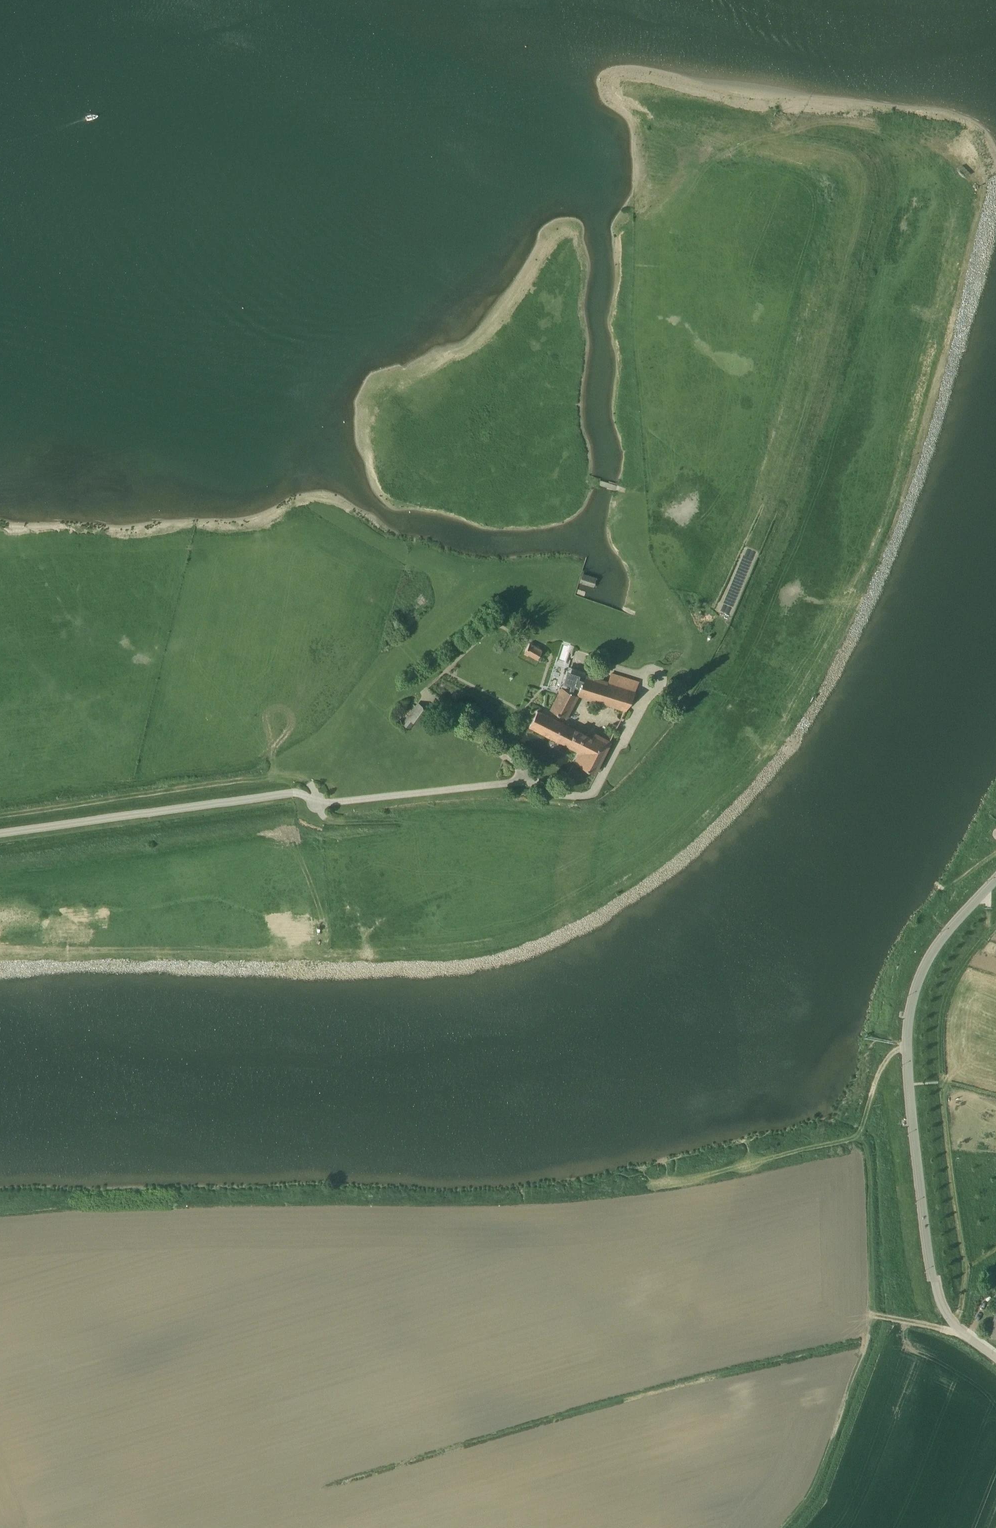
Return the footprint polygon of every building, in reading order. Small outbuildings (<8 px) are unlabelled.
[(567,664),(574,644),(561,640),(546,685),(556,688),(563,666),(565,667),(567,664)] [(529,641),(523,651),(535,657),(541,647),(529,641)] [(638,680),(638,679),(609,670),(607,678),(585,671),(584,673),(583,673),(584,670),(567,664),(565,667),(563,666),(556,688),(558,689),(548,707),(566,716),(578,693),(624,709),(638,680)] [(412,726),(421,707),(412,703),(403,722),(412,726)] [(590,735),(536,708),(527,725),(577,751),(573,760),(594,770),(610,739),(593,730),(590,735)]
